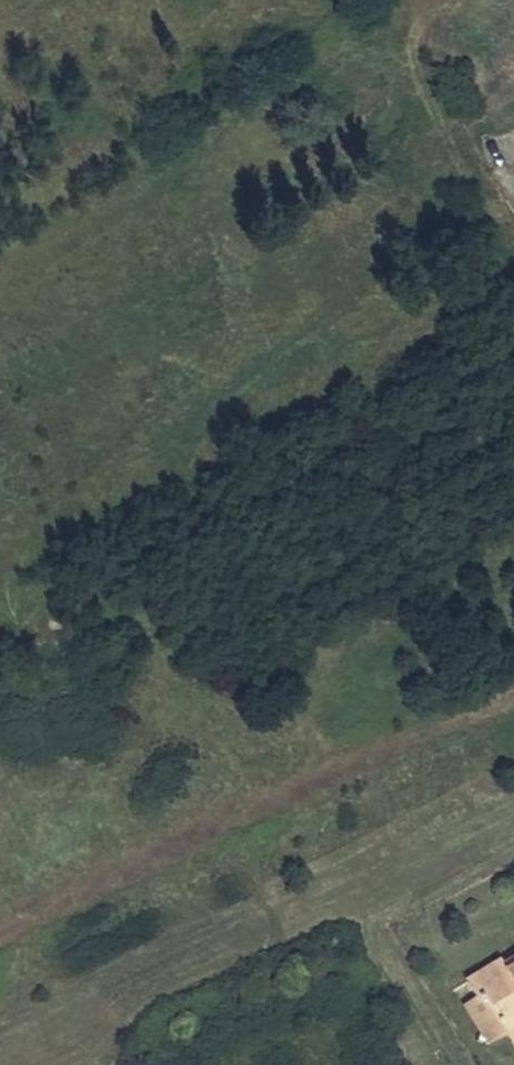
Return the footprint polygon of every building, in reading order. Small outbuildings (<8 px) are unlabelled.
[(505,965),(512,975),(476,996),(479,1000),(484,997),(506,1034),(507,1035),(513,1031),(513,959),(505,965)] [(512,975),(505,965),(503,961),(468,982),(476,996),(512,975)] [(489,1043),(506,1034),(484,997),(479,1000),(468,1007),(489,1043)]
